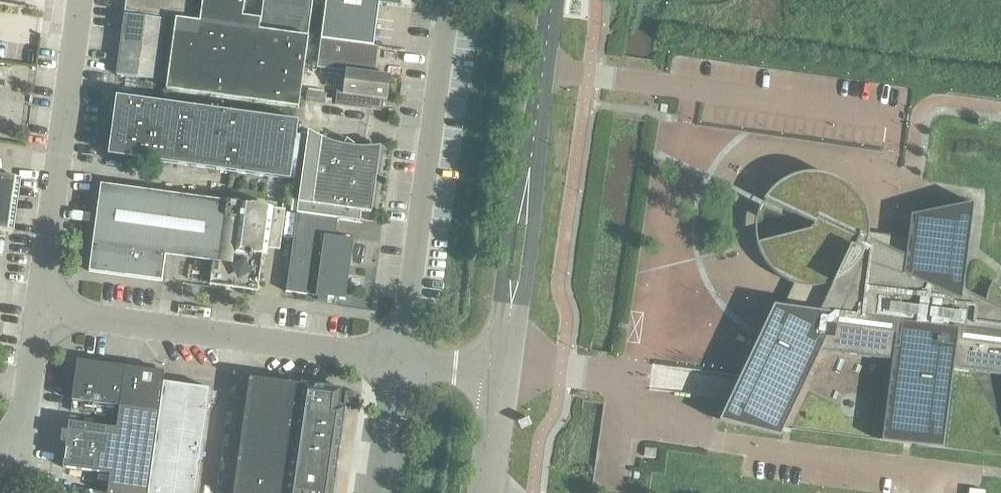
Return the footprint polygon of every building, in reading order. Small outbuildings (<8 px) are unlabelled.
[(187,0),(126,0),(125,12),(184,20),(187,0)] [(200,22),(177,19),(167,89),(300,107),(309,38),(259,30),(261,18),(244,15),(246,0),(203,0),(200,22)] [(309,37),(314,0),(264,0),(260,30),(309,37)] [(374,46),(380,3),(400,6),(401,0),(326,0),(321,39),(374,46)] [(117,75),(158,81),(167,20),(126,14),(117,75)] [(337,92),(335,105),(382,111),(384,99),(388,100),(391,77),(375,74),(379,46),(374,46),(321,39),(317,68),(346,72),(343,92),(337,92)] [(307,92),(306,102),(326,104),(327,94),(307,92)] [(116,102),(119,104),(113,152),(150,157),(151,161),(291,180),(299,121),(117,96),(116,102)] [(309,131),(297,213),(339,218),(360,221),(362,211),(372,213),(373,209),(372,209),(381,147),(358,148),(347,139),(344,144),(322,137),(322,138),(309,131)] [(840,180),(835,178),(829,176),(824,174),(819,174),(814,173),(810,173),(804,174),(799,175),(793,177),(789,178),(784,181),(780,183),(775,187),(773,189),(770,193),(767,196),(764,200),(765,201),(814,224),(812,229),(757,242),(762,256),(771,268),(782,278),(795,284),(810,286),(807,291),(803,291),(799,293),(797,297),(798,302),(801,305),(799,309),(774,306),(721,420),(784,428),(820,351),(893,361),(883,440),(943,448),(953,369),(1000,375),(1000,288),(999,288),(993,282),(990,286),(988,291),(987,296),(987,298),(986,302),(963,291),(974,204),(911,215),(911,218),(906,257),(894,251),(894,246),(892,242),(888,240),(884,241),(880,244),(869,239),(869,226),(867,213),(861,201),(858,196),(854,191),(849,187),(846,184),(843,182),(840,180)] [(14,233),(22,179),(0,176),(0,231),(14,233)] [(90,272),(163,281),(166,257),(214,264),(211,285),(258,291),(263,255),(267,255),(271,233),(282,234),(286,209),(102,184),(90,272)] [(336,237),(339,218),(297,213),(286,292),(319,296),(318,300),(328,302),(328,298),(346,300),(354,239),(336,237)] [(72,400),(120,407),(126,367),(78,361),(72,400)] [(120,407),(160,412),(164,383),(164,382),(165,373),(126,367),(120,407)] [(300,385),(250,378),(234,492),(285,492),(300,385)] [(160,412),(148,492),(197,492),(211,389),(164,383),(160,412)] [(340,406),(343,389),(301,383),(285,492),(334,492),(346,407),(340,406)] [(358,393),(346,391),(344,403),(356,405),(358,393)] [(160,412),(120,407),(117,429),(69,422),(63,467),(110,474),(108,492),(148,492),(160,412)]
